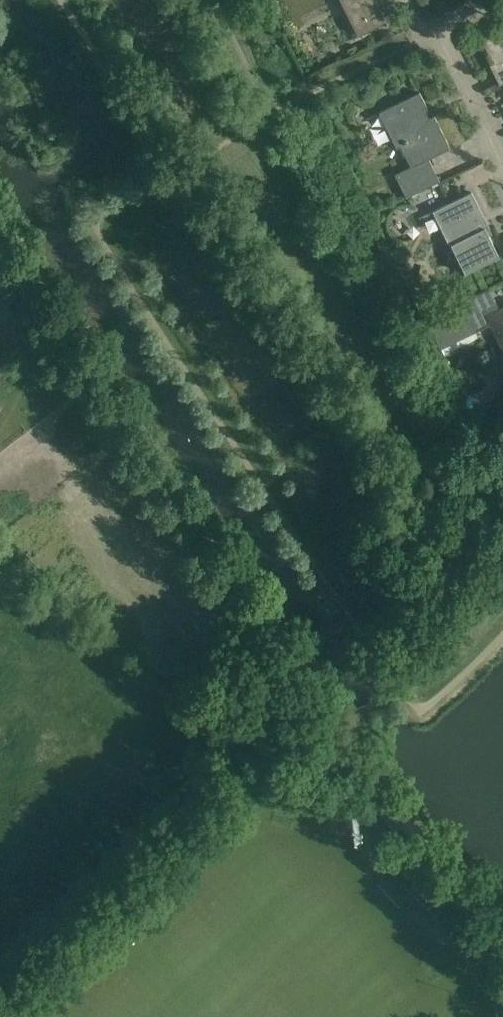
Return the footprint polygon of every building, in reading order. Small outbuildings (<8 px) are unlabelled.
[(355,28),(358,36),(386,22),(375,0),(341,0),(355,28)] [(481,38),(493,63),(502,59),(502,27),(481,38)] [(427,107),(420,92),(379,111),(398,149),(401,148),(411,168),(395,176),(406,197),(440,181),(429,158),(450,148),(434,116),(424,120),(420,111),(427,107)] [(484,217),(472,192),(436,209),(453,243),(451,244),(465,273),(499,257),(480,218),(484,217)] [(500,310),(489,288),(432,318),(439,333),(468,318),(474,331),(490,322),(502,348),(502,308),(500,310)]
